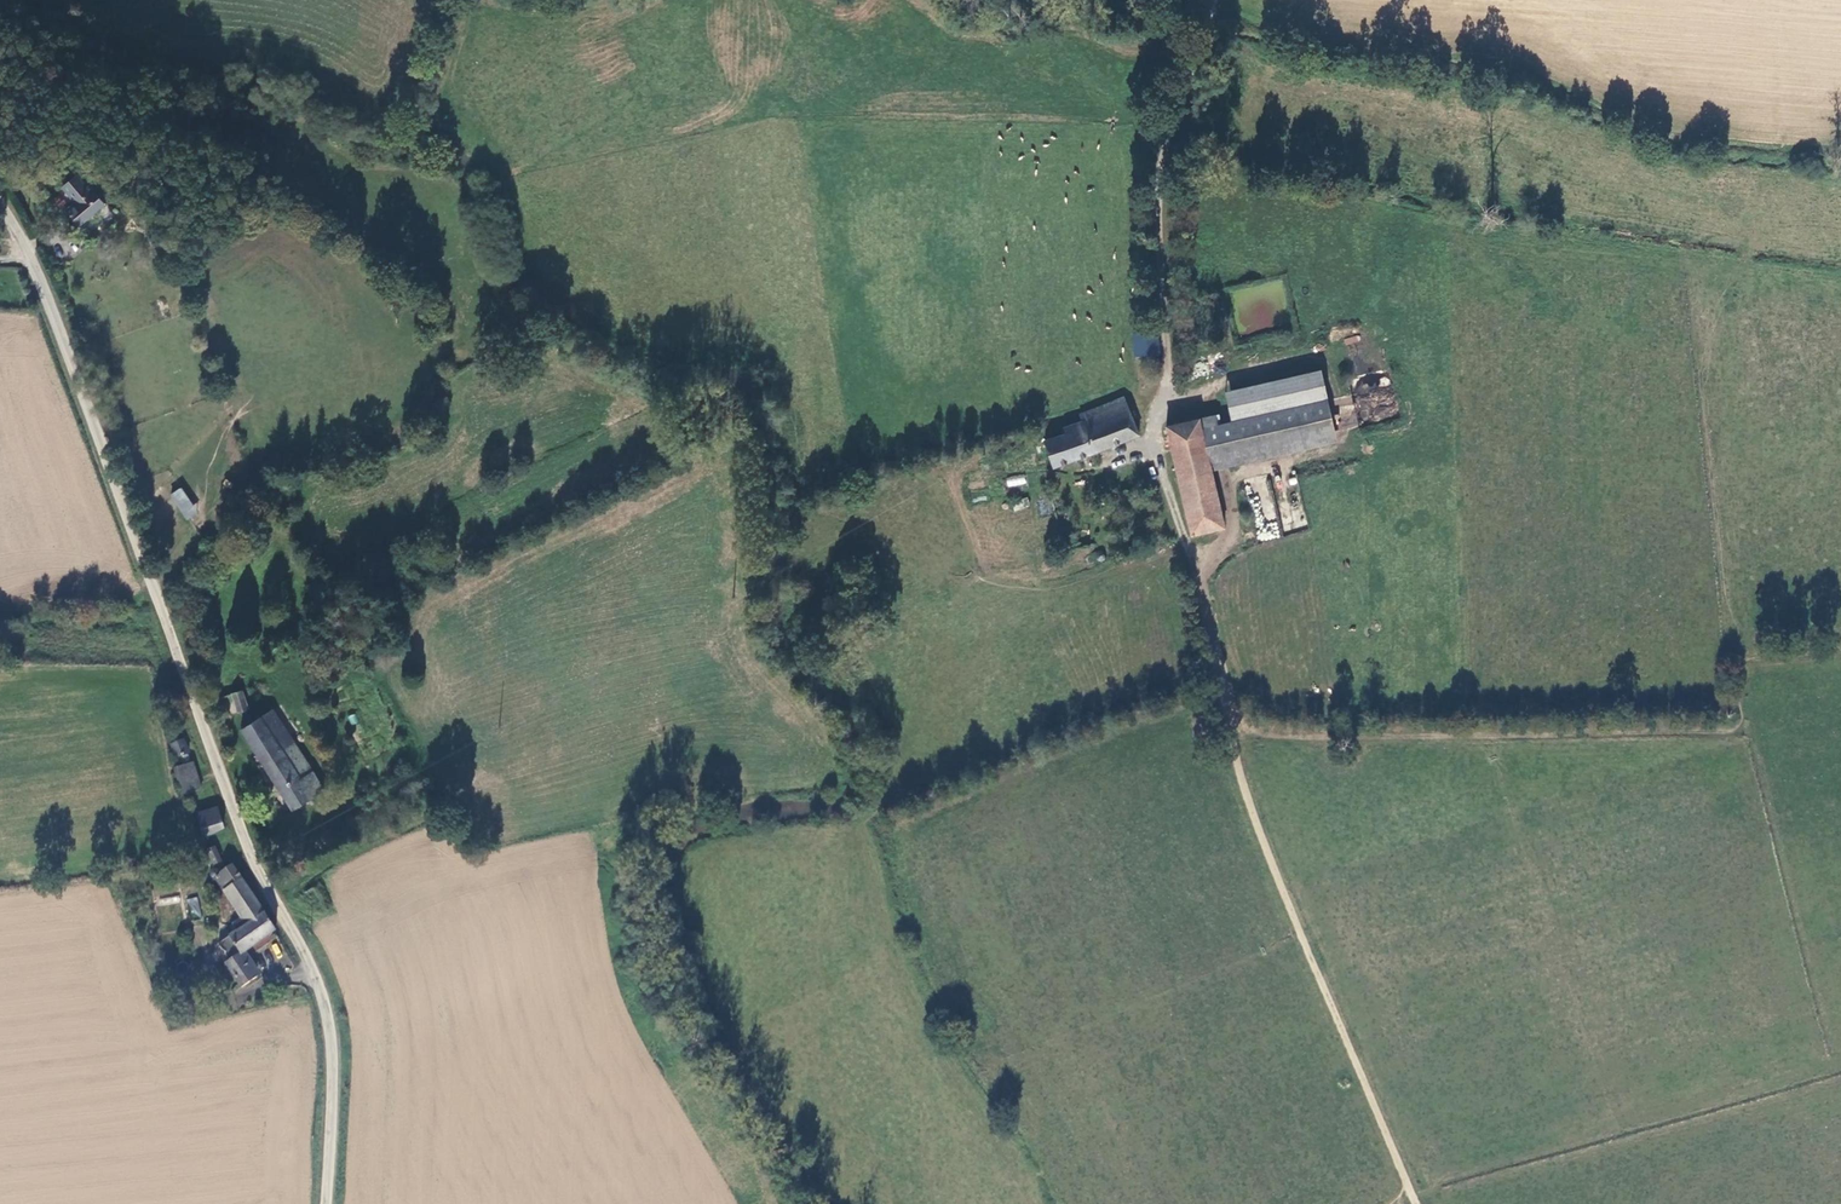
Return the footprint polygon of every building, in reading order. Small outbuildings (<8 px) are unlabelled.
[(1155,159),(1157,151),(1149,149),(1147,157),(1155,159)] [(96,196),(78,175),(63,187),(76,202),(64,212),(77,228),(107,203),(99,194),(96,196)] [(155,242),(161,260),(172,255),(165,239),(155,242)] [(1159,332),(1133,332),(1132,356),(1158,356),(1159,332)] [(1236,426),(1329,406),(1323,376),(1230,397),(1236,426)] [(1335,406),(1352,403),(1351,395),(1334,398),(1335,406)] [(1055,470),(1140,439),(1125,399),(1077,417),(1079,421),(1063,427),(1065,432),(1044,440),(1055,470)] [(1337,441),(1329,406),(1236,426),(1222,429),(1220,421),(1201,425),(1211,469),(1337,441)] [(1168,432),(1192,540),(1225,533),(1211,469),(1201,425),(1168,432)] [(1005,477),(1007,486),(1025,484),(1024,474),(1005,477)] [(187,520),(197,513),(180,490),(171,497),(187,520)] [(1013,500),(1014,510),(1030,507),(1028,497),(1013,500)] [(237,716),(247,713),(240,694),(230,697),(237,716)] [(294,811),(324,792),(277,714),(246,732),(294,811)] [(164,740),(172,757),(186,752),(179,734),(164,740)] [(174,770),(181,796),(202,790),(195,764),(174,770)] [(203,836),(223,827),(211,799),(195,805),(203,836)] [(260,850),(269,847),(265,836),(256,841),(260,850)] [(213,865),(222,861),(215,844),(206,848),(213,865)] [(238,988),(261,974),(247,953),(275,935),(233,869),(217,879),(223,888),(217,891),(234,919),(229,922),(236,933),(226,939),(237,957),(224,965),(238,988)] [(162,905),(180,901),(179,895),(160,898),(162,905)] [(196,896),(186,899),(193,918),(202,915),(196,896)]
